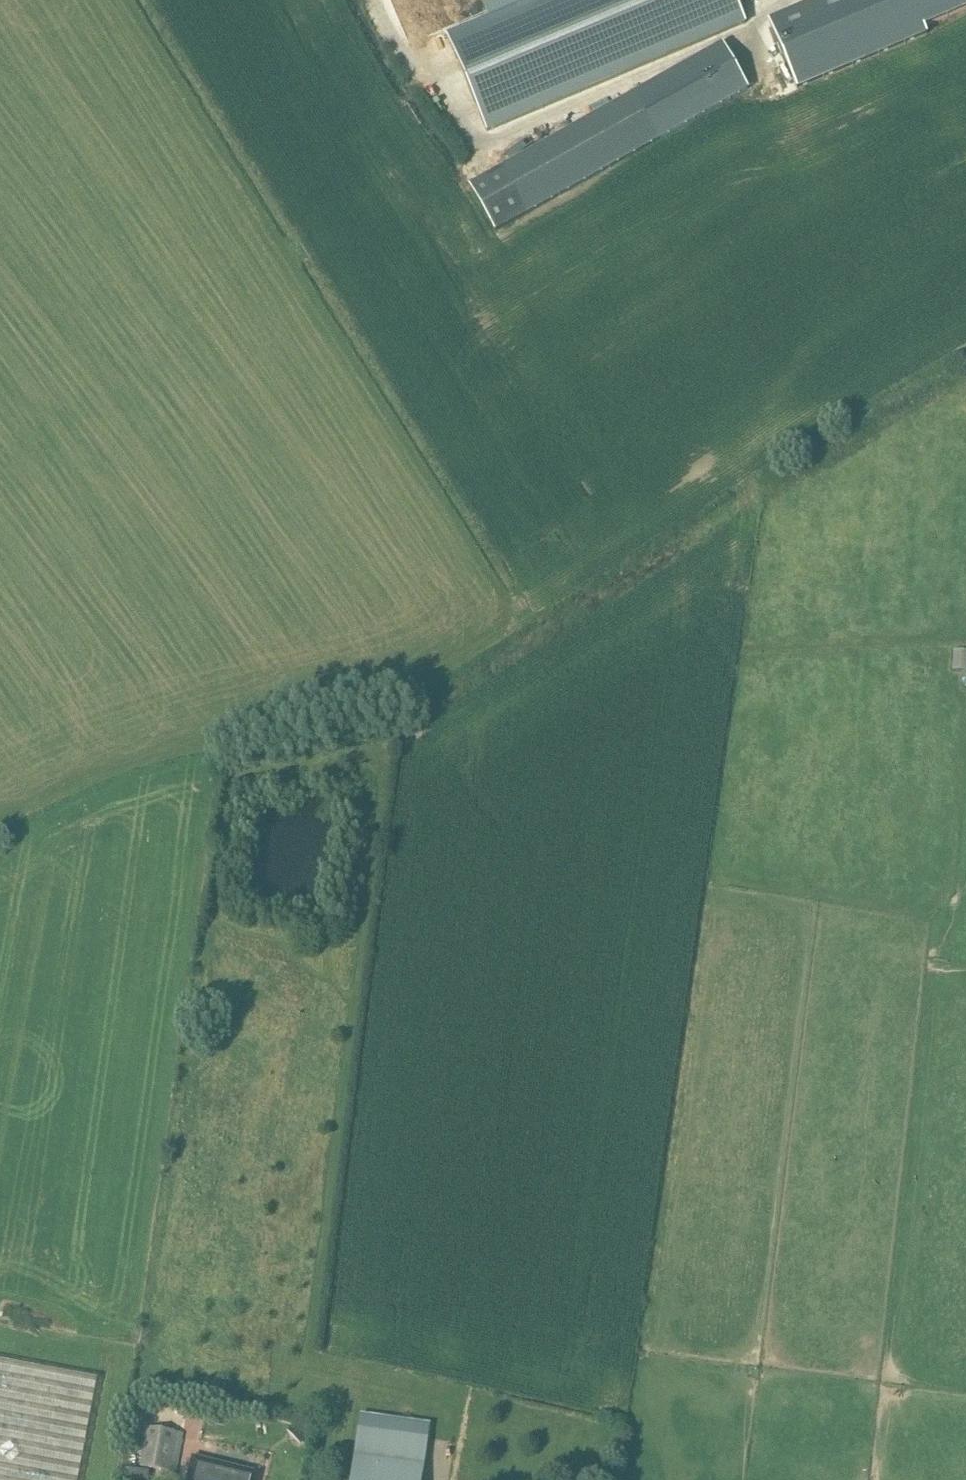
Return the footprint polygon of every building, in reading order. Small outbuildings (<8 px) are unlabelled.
[(448,35),(488,131),(747,22),(737,0),(532,0),(448,35)] [(769,23),(798,89),(928,34),(925,27),(965,9),(965,0),(823,0),(769,23)] [(527,214),(660,139),(748,90),(723,44),(501,169),(527,214)] [(950,668),(965,668),(965,648),(950,648),(950,668)] [(0,1361),(0,1479),(78,1479),(97,1379),(0,1361)] [(296,1422),(288,1431),(301,1444),(309,1435),(296,1422)] [(178,1432),(147,1427),(140,1468),(171,1473),(178,1432)] [(356,1455),(352,1479),(421,1479),(423,1464),(356,1455)] [(194,1459),(189,1479),(252,1479),(253,1473),(194,1459)]
